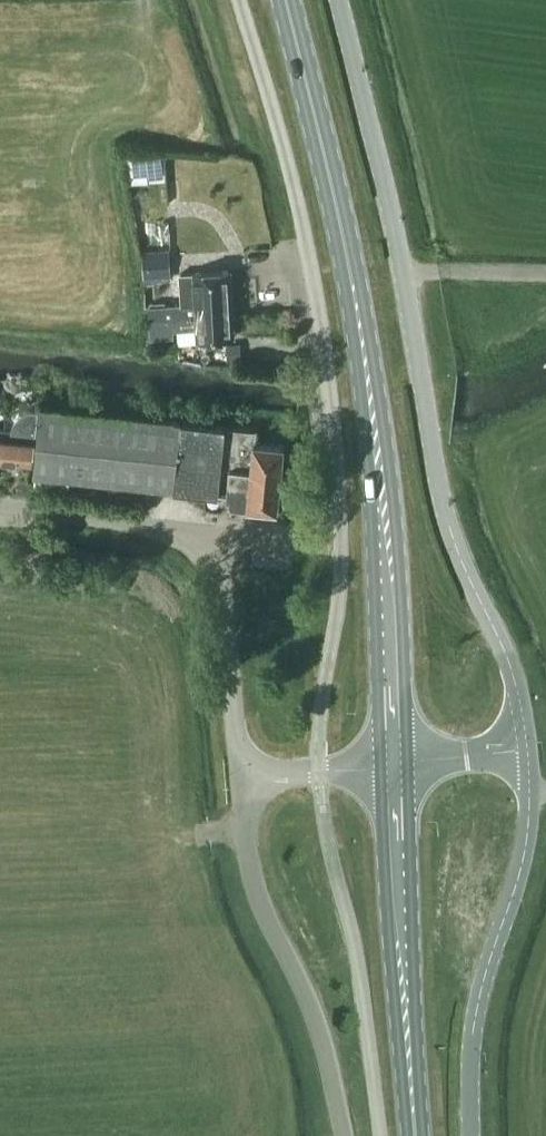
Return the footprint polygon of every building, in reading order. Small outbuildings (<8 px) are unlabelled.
[(121,155),(126,183),(167,180),(165,154),(143,153),(121,155)] [(145,282),(173,281),(171,262),(144,264),(145,282)] [(179,272),(180,304),(149,306),(149,318),(232,312),(229,269),(179,272)] [(175,335),(174,328),(197,327),(198,339),(234,336),(232,312),(149,318),(151,337),(175,335)] [(241,362),(240,343),(227,344),(228,363),(241,362)] [(278,508),(284,441),(255,438),(256,426),(181,419),(40,405),(33,473),(174,488),(175,488),(227,493),(227,495),(232,504),(278,508)] [(11,429),(0,428),(0,461),(33,464),(39,408),(35,408),(31,408),(27,410),(23,412),(20,414),(17,417),(15,420),(13,425),(11,429)] [(69,486),(70,477),(35,473),(34,483),(69,486)] [(19,479),(18,491),(30,493),(31,481),(19,479)]
